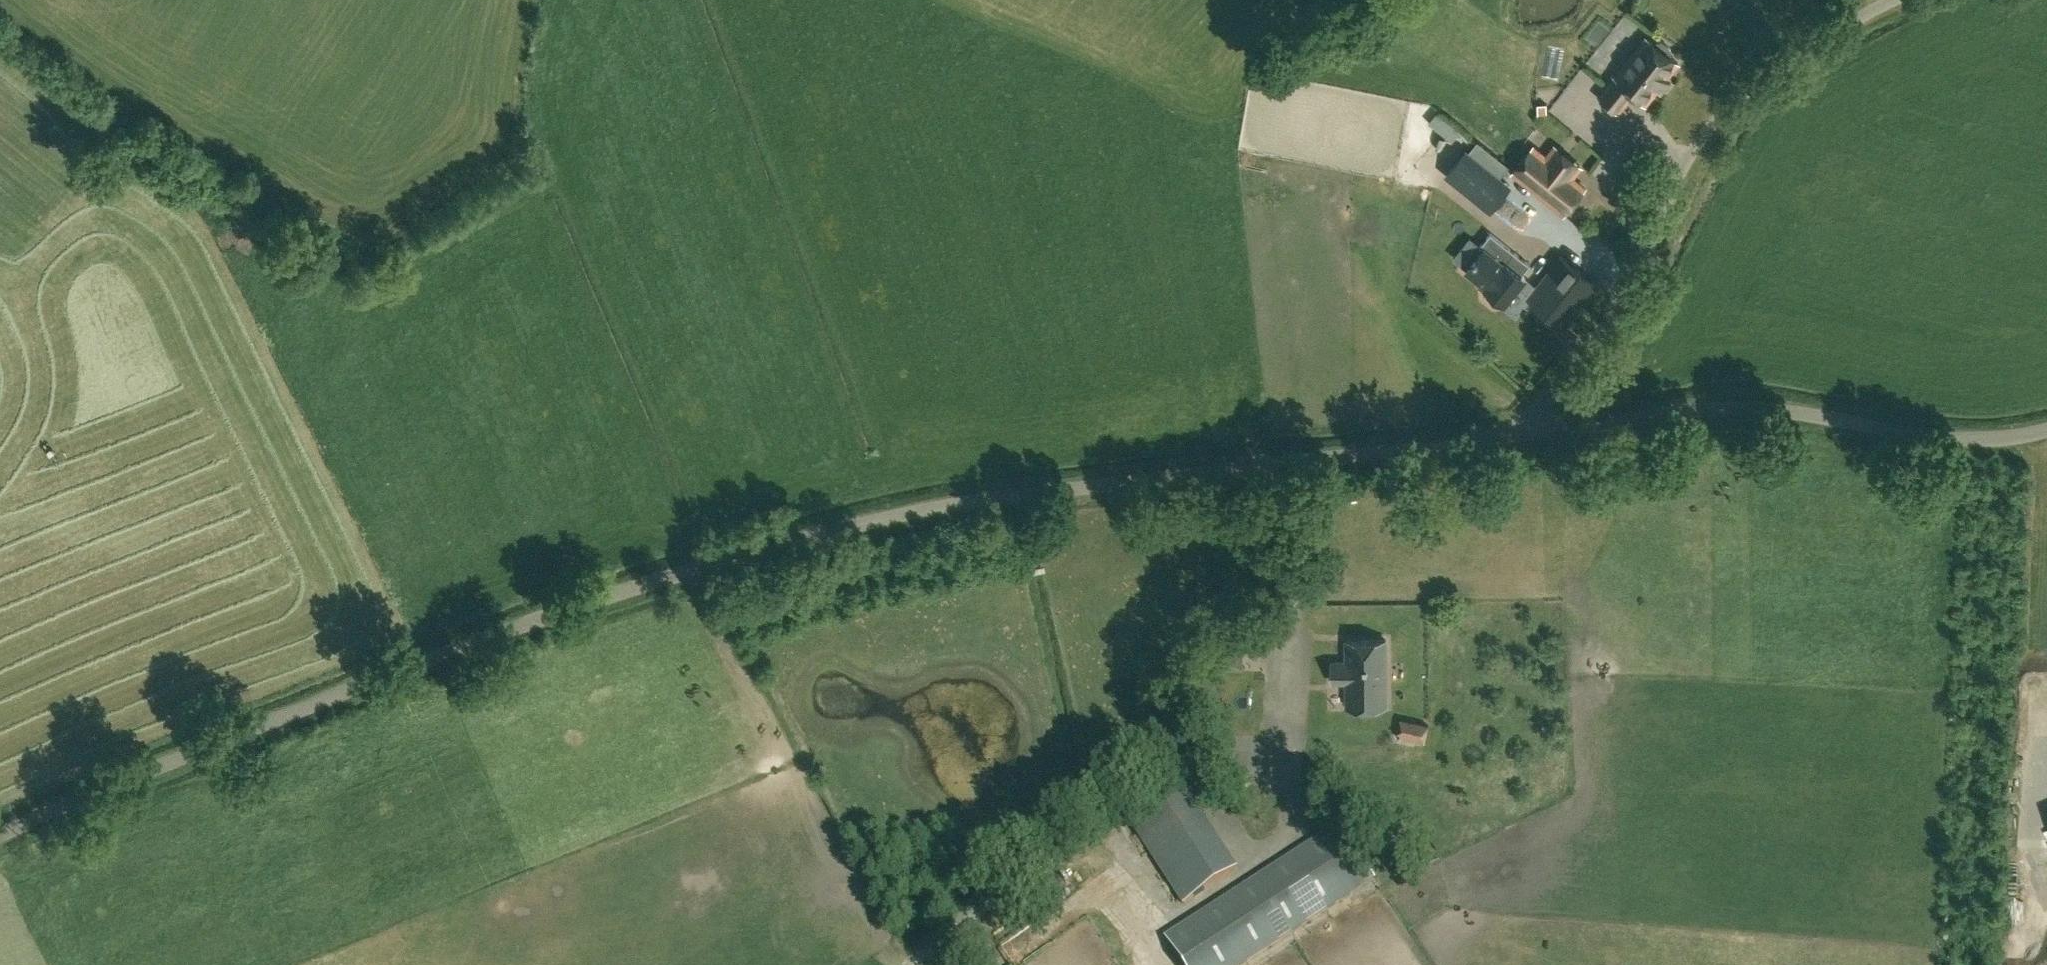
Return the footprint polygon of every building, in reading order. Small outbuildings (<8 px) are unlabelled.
[(1656,45),(1647,37),(1608,86),(1627,101),(1633,93),(1645,103),(1678,62),(1669,55),(1671,52),(1671,48),(1662,41),(1658,42),(1656,45)] [(1547,103),(1538,103),(1538,113),(1548,113),(1547,103)] [(1584,185),(1575,178),(1546,154),(1532,144),(1512,169),(1564,210),(1584,185)] [(1512,185),(1466,148),(1445,175),(1490,212),(1512,185)] [(1538,288),(1522,275),(1529,267),(1531,264),(1492,233),(1481,246),(1484,249),(1467,269),(1487,285),(1486,288),(1489,290),(1487,292),(1487,297),(1496,304),(1500,303),(1502,301),(1505,303),(1520,285),(1532,295),(1530,298),(1564,326),(1598,284),(1564,256),(1538,288)] [(1387,682),(1386,664),(1386,640),(1346,641),(1347,662),(1332,662),(1333,682),(1347,682),(1347,707),(1387,706),(1387,682)] [(1425,744),(1430,726),(1401,720),(1397,736),(1406,737),(1405,740),(1425,744)] [(1183,903),(1238,868),(1183,783),(1129,818),(1183,903)] [(1376,878),(1341,823),(1166,937),(1185,964),(1241,964),(1376,878)] [(1071,900),(1051,911),(1057,923),(1077,912),(1071,900)]
